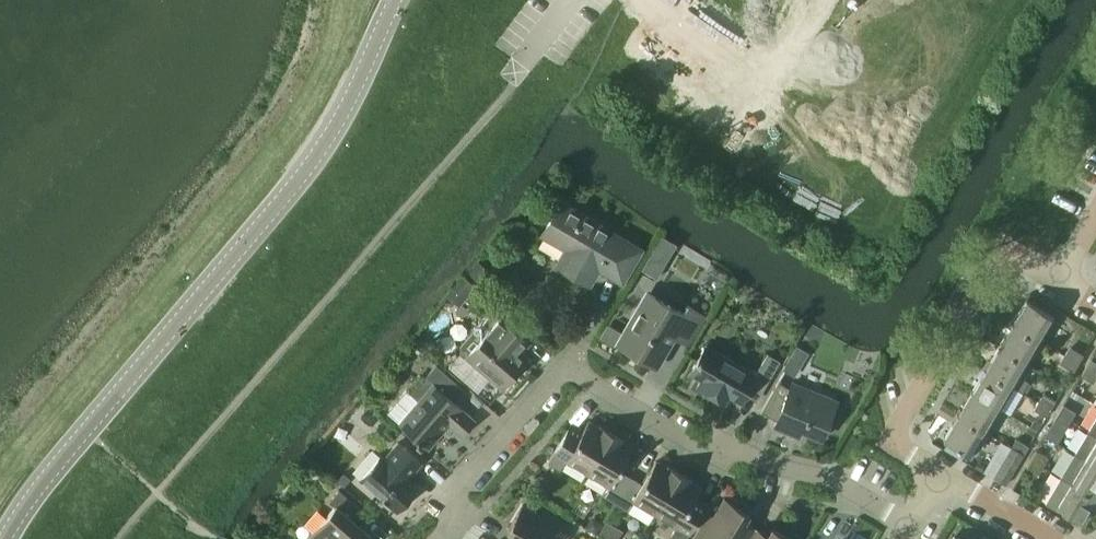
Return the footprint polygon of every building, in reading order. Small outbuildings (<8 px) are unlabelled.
[(558,263),(589,282),(598,266),(621,280),(639,249),(561,203),(543,234),(568,248),(558,263)] [(646,289),(614,343),(623,348),(626,344),(651,359),(649,363),(657,369),(675,339),(687,346),(706,316),(687,305),(682,313),(654,296),(655,295),(646,289)] [(1026,299),(1012,323),(1039,339),(1053,316),(1026,299)] [(476,328),(461,345),(461,352),(469,359),(502,388),(528,358),(521,352),(530,342),(492,309),(476,328)] [(1012,323),(998,346),(1026,362),(1039,339),(1012,323)] [(697,387),(724,403),(729,395),(741,402),(747,391),(759,398),(780,362),(768,354),(755,375),(706,345),(690,373),(702,380),(697,387)] [(985,369),(1012,385),(1021,390),(1027,380),(1023,377),(1030,365),(1026,362),(998,346),(985,369)] [(1066,355),(1078,362),(1083,354),(1071,347),(1066,355)] [(1061,363),(1073,370),(1078,362),(1066,355),(1061,363)] [(1095,373),(1095,362),(1091,358),(1086,367),(1095,373)] [(387,412),(428,448),(449,424),(461,435),(475,419),(456,403),(466,391),(435,364),(425,377),(432,384),(418,401),(406,391),(387,412)] [(1093,382),(1095,377),(1095,373),(1086,367),(1081,375),(1093,382)] [(971,392),(998,408),(1012,385),(985,369),(971,392)] [(795,428),(821,440),(837,402),(793,383),(790,389),(779,382),(761,411),(777,421),(774,427),(792,434),(795,428)] [(957,415),(985,431),(998,408),(971,392),(957,415)] [(1039,401),(1051,408),(1056,400),(1044,393),(1039,401)] [(1034,409),(1046,416),(1051,408),(1039,401),(1034,409)] [(1058,412),(1071,420),(1075,412),(1063,404),(1058,412)] [(1047,433),(1059,440),(1071,420),(1058,412),(1054,421),(1047,433)] [(943,438),(971,454),(985,431),(957,415),(943,438)] [(1095,435),(1095,416),(1088,430),(1095,435)] [(566,459),(588,472),(611,432),(599,424),(598,427),(588,421),(575,444),(563,437),(547,463),(560,470),(566,459)] [(1095,466),(1095,435),(1088,430),(1074,453),(1095,466)] [(603,496),(615,503),(631,477),(619,470),(632,447),(623,441),(624,439),(611,432),(588,472),(609,485),(603,496)] [(1011,447),(1024,454),(1028,446),(1016,439),(1011,447)] [(361,479),(396,510),(416,487),(406,479),(421,462),(398,442),(383,459),(380,456),(361,479)] [(993,478),(1005,484),(1024,454),(1011,447),(993,478)] [(1031,458),(1043,466),(1048,457),(1036,450),(1031,458)] [(1074,453),(1061,476),(1095,497),(1095,466),(1074,453)] [(1026,466),(1038,474),(1043,466),(1031,458),(1026,466)] [(634,500),(655,513),(679,472),(667,465),(666,467),(656,461),(642,484),(631,477),(615,503),(627,510),(634,500)] [(676,538),(686,538),(699,517),(687,510),(700,487),(690,482),(692,479),(679,472),(655,513),(677,526),(671,536),(676,538)] [(1083,521),(1095,500),(1095,497),(1061,476),(1045,503),(1055,509),(1057,506),(1083,521)] [(317,538),(365,538),(370,534),(361,526),(370,516),(339,490),(329,500),(335,506),(326,517),(330,520),(315,537),(317,538)] [(756,528),(744,521),(749,513),(724,499),(713,517),(709,514),(694,538),(749,538),(756,528)] [(571,528),(543,512),(540,516),(522,505),(508,530),(515,535),(513,538),(565,538),(571,528)] [(772,527),(767,535),(756,528),(749,538),(792,538),(772,527)]
